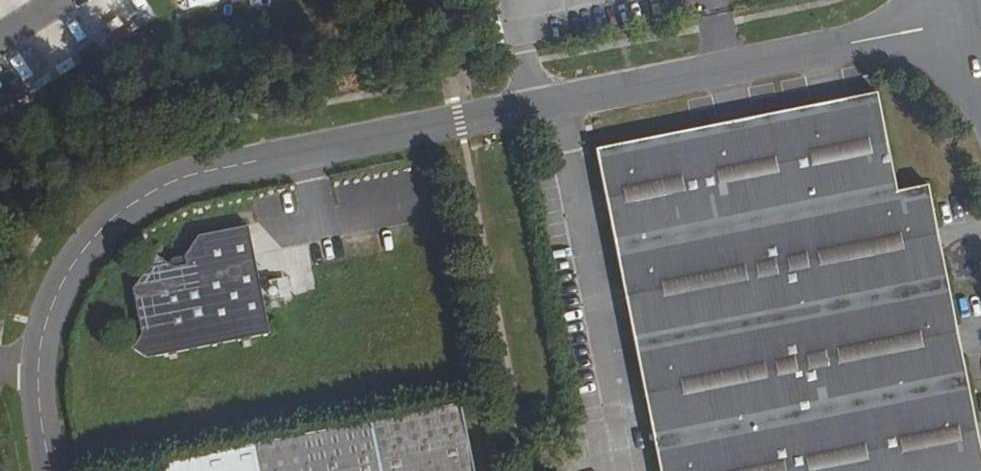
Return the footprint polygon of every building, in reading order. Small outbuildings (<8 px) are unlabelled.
[(217,0),(199,0),(189,2),(192,13),(218,7),(217,0)] [(84,50),(78,40),(55,54),(60,64),(84,50)] [(595,148),(659,470),(980,470),(980,453),(927,184),(896,190),(876,92),(595,148)] [(172,268),(154,256),(130,290),(140,333),(130,349),(145,358),(267,334),(245,227),(197,236),(182,256),(184,265),(172,268)] [(161,462),(163,470),(473,470),(459,402),(161,462)]
